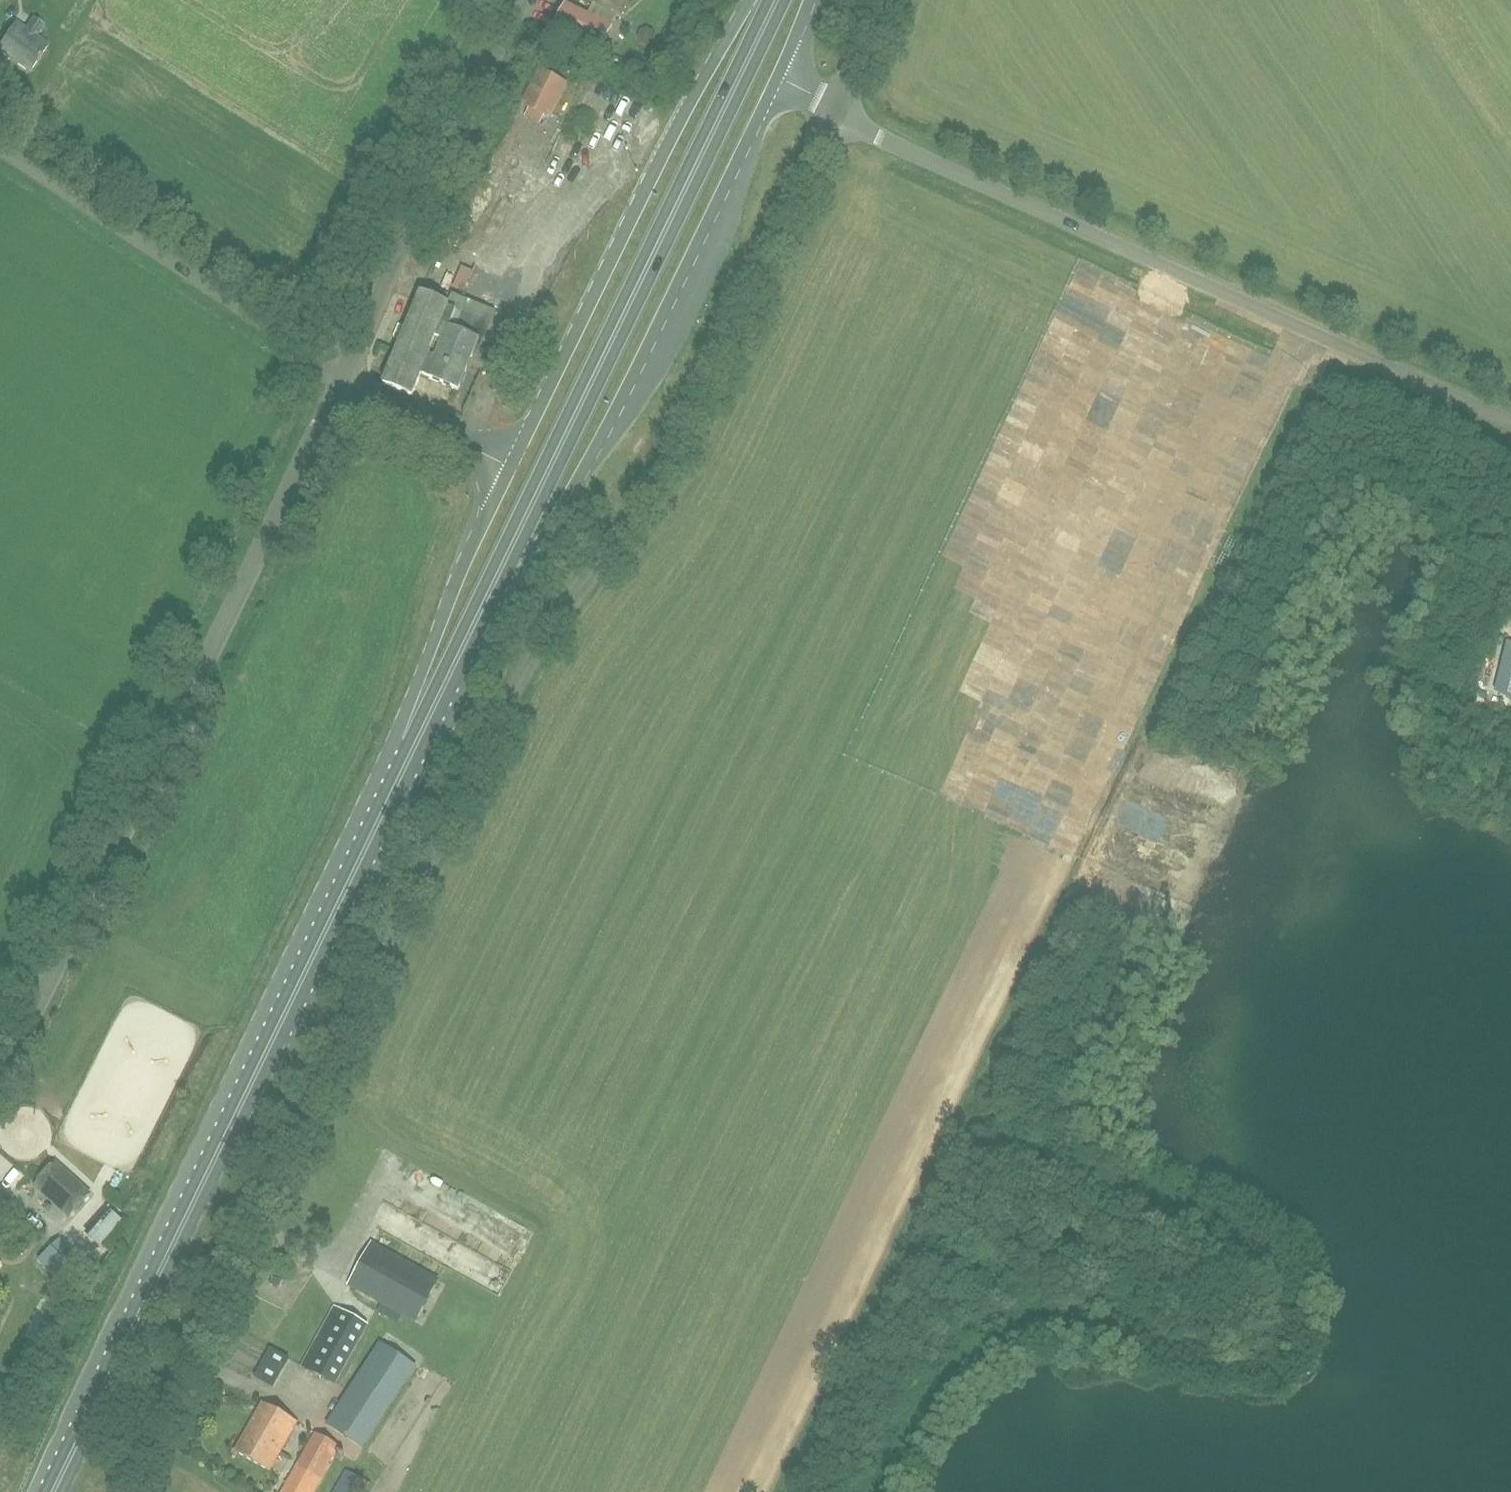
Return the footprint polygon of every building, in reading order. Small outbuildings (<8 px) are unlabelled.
[(626,0),(593,0),(592,2),(619,15),(626,0)] [(612,26),(563,2),(551,27),(599,51),(612,26)] [(44,45),(32,38),(42,24),(31,17),(22,30),(13,24),(0,43),(0,53),(27,71),(44,45)] [(541,111),(549,114),(564,82),(542,72),(526,105),(541,111)] [(493,216),(500,220),(515,191),(492,179),(467,229),(483,236),(493,216)] [(476,356),(493,314),(468,304),(466,307),(449,300),(448,303),(420,292),(382,383),(411,395),(420,374),(458,389),(472,354),(476,356)] [(55,1166),(37,1186),(70,1216),(88,1195),(55,1166)] [(312,1202),(332,1209),(335,1200),(316,1193),(312,1202)] [(427,1244),(434,1224),(390,1208),(383,1227),(427,1244)] [(349,1286),(416,1323),(439,1281),(372,1244),(349,1286)] [(86,1274),(57,1245),(42,1261),(69,1290),(86,1274)] [(327,1283),(292,1349),(306,1356),(341,1291),(327,1283)] [(368,1324),(336,1307),(303,1367),(335,1384),(368,1324)] [(362,1447),(415,1367),(381,1345),(329,1426),(362,1447)] [(274,1388),(290,1360),(270,1349),(255,1378),(274,1388)] [(270,1471),(297,1423),(262,1403),(235,1452),(270,1471)] [(339,1446),(316,1433),(282,1491),(314,1491),(339,1446)] [(367,1482),(347,1471),(335,1491),(362,1491),(367,1482)]
